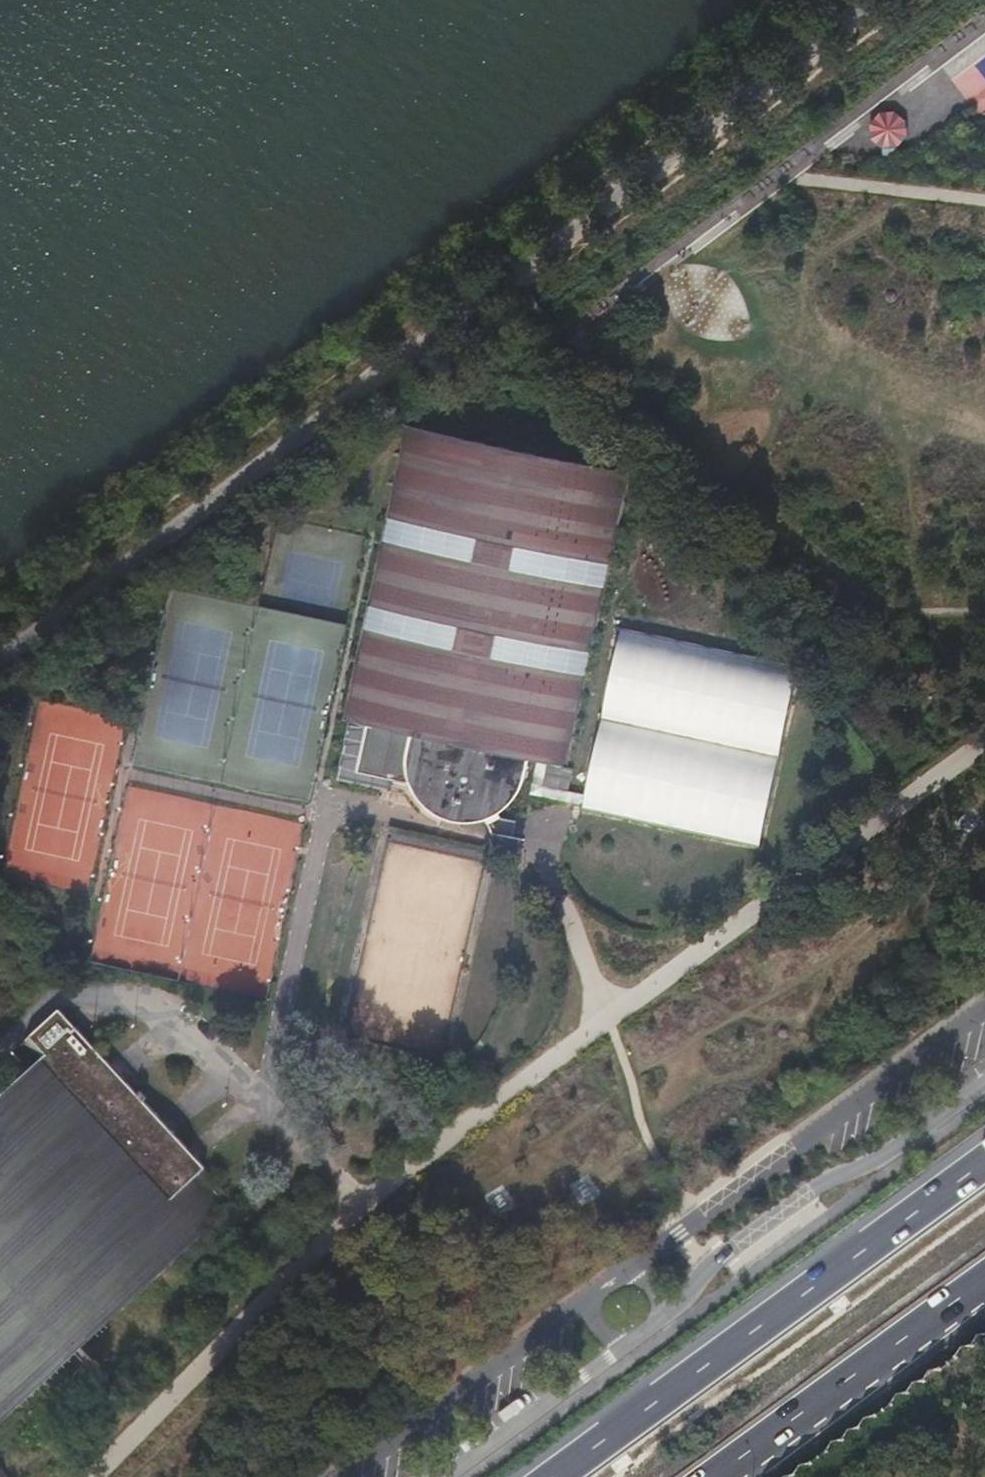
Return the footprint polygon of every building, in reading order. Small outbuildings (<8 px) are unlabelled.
[(529,758),(547,762),(557,764),(552,787),(568,791),(572,767),(567,766),(623,471),(406,425),(343,719),(360,723),(360,726),(349,724),(336,779),(417,796),(423,804),(429,809),(441,817),(451,821),(457,822),(472,822),(483,820),(493,816),(502,810),(510,803),(516,796),(521,786),(524,779),(529,758)] [(791,701),(797,672),(798,666),(791,665),(762,658),(618,627),(585,794),(583,805),(583,808),(648,822),(759,846),(777,766),(791,701)] [(583,805),(585,794),(568,791),(552,787),(557,764),(547,762),(539,795),(583,805)] [(59,1008),(22,1043),(38,1061),(0,1096),(0,1423),(233,1206),(202,1170),(206,1167),(59,1008)] [(8,1476),(0,1467),(0,1476),(7,1476),(8,1476)]
